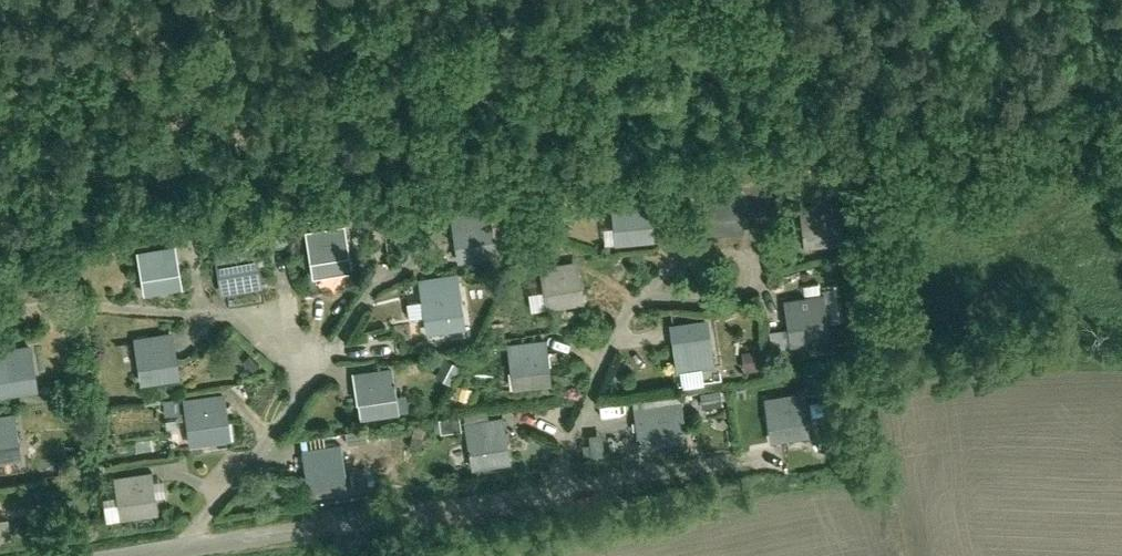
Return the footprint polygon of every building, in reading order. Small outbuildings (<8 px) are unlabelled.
[(706,177),(711,225),(751,221),(745,173),(706,177)] [(611,186),(615,234),(652,231),(649,183),(611,186)] [(805,242),(843,236),(837,201),(800,206),(805,242)] [(450,208),(457,250),(494,244),(487,202),(450,208)] [(306,219),(312,264),(351,258),(345,213),(306,219)] [(214,236),(221,279),(260,273),(253,229),(214,236)] [(136,239),(143,284),(181,278),(174,233),(136,239)] [(576,249),(536,256),(544,302),(584,295),(576,249)] [(457,266),(419,271),(425,321),(463,317),(457,266)] [(825,278),(833,310),(845,307),(837,275),(825,278)] [(823,288),(783,295),(790,335),(829,328),(823,288)] [(707,315),(670,320),(676,364),(713,359),(707,315)] [(178,323),(139,329),(145,372),(184,366),(178,323)] [(544,329),(506,333),(511,377),(549,373),(544,329)] [(0,343),(0,388),(39,382),(32,338),(0,343)] [(749,360),(762,357),(758,339),(745,342),(749,360)] [(453,376),(463,358),(451,351),(440,369),(453,376)] [(398,360),(355,366),(362,413),(404,407),(398,360)] [(475,380),(461,376),(457,389),(471,393),(475,380)] [(805,386),(764,391),(770,438),(811,433),(805,386)] [(194,435),(233,430),(227,387),(188,392),(194,435)] [(681,399),(631,406),(637,445),(687,438),(681,399)] [(477,459),(514,453),(508,411),(494,413),(492,402),(469,406),(477,459)] [(0,408),(0,454),(20,450),(13,406),(0,408)] [(460,418),(459,408),(447,409),(448,420),(460,418)] [(300,443),(308,489),(347,483),(340,436),(300,443)] [(67,468),(52,470),(54,486),(69,484),(67,468)] [(153,468),(114,473),(118,498),(104,500),(107,519),(159,511),(153,468)] [(0,518),(0,530),(12,529),(11,517),(0,518)]
